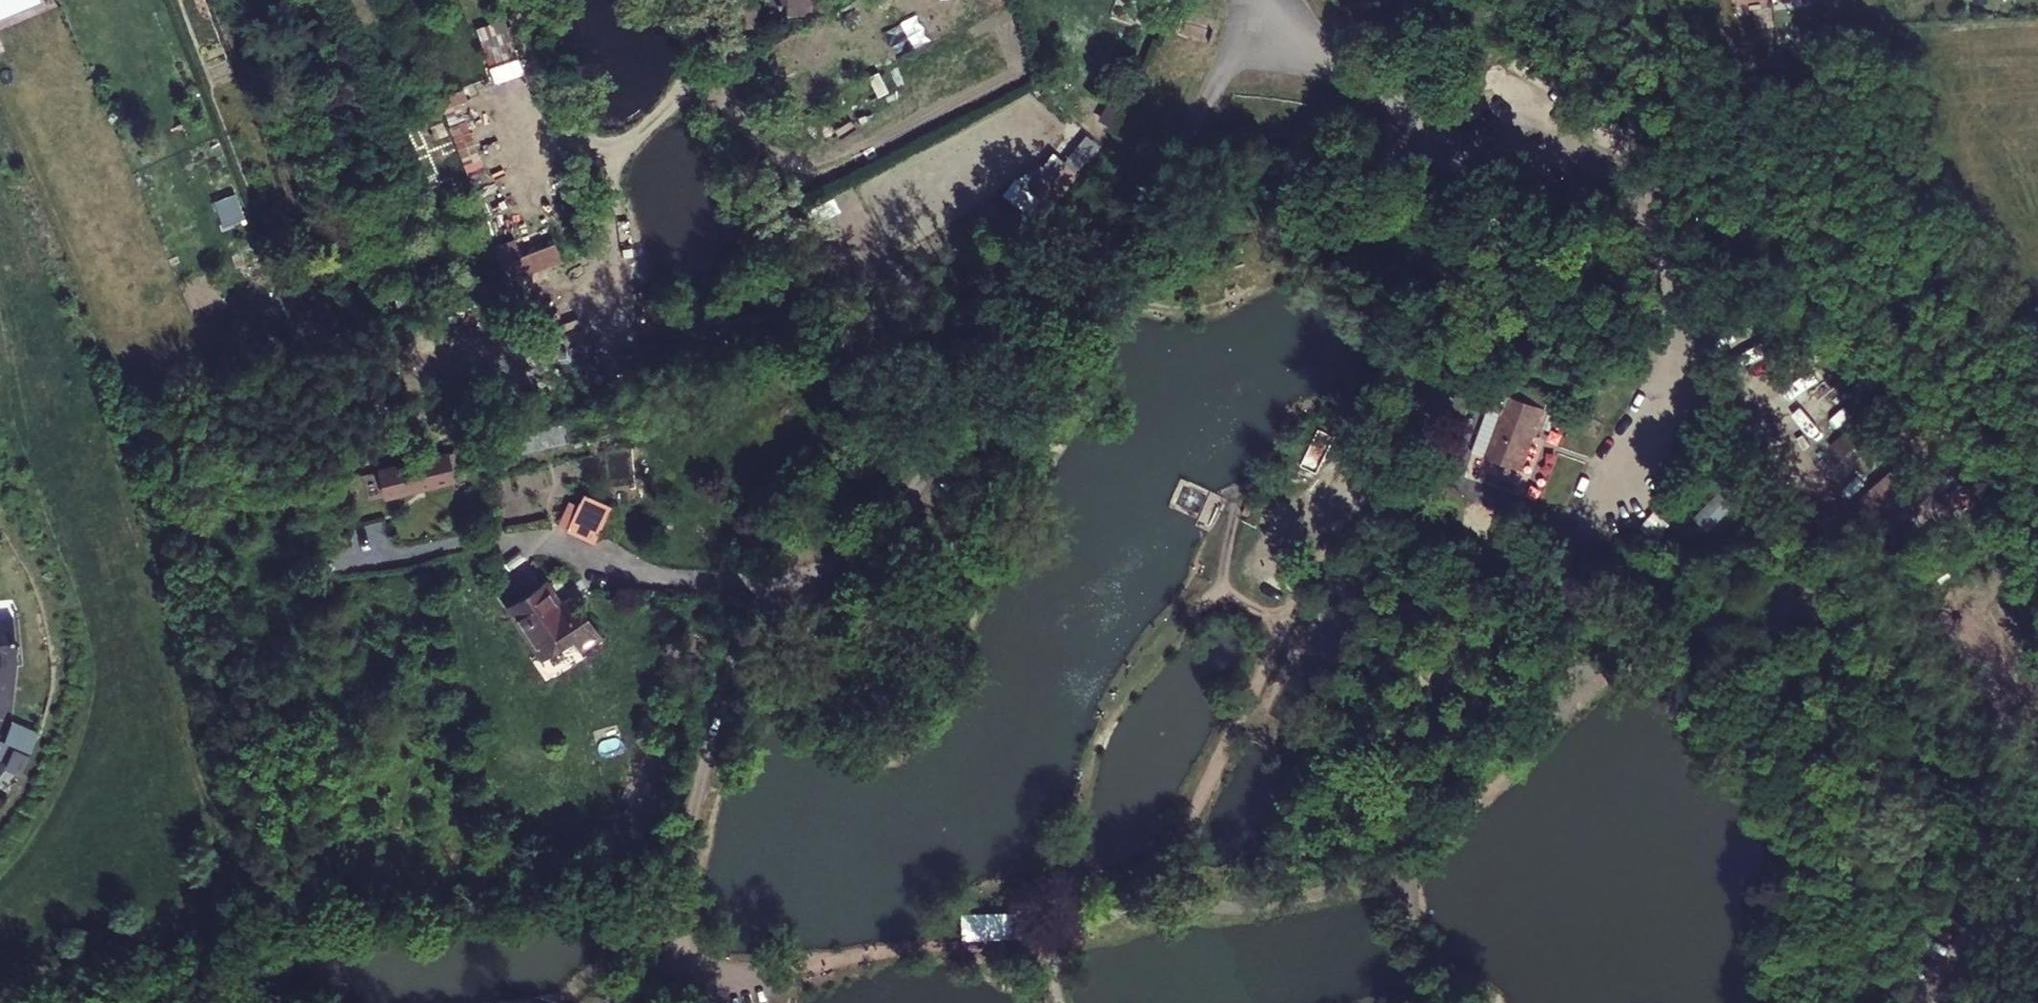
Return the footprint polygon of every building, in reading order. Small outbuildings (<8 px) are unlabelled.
[(749,13),(765,13),(765,0),(749,0),(749,13)] [(791,11),(817,11),(817,0),(775,0),(791,0),(791,11)] [(1173,27),(1213,43),(1224,13),(1208,7),(1211,0),(1183,0),(1173,27)] [(1511,392),(1498,387),(1489,410),(1503,415),(1487,458),(1522,471),(1538,429),(1552,434),(1559,415),(1510,397),(1511,392)] [(1503,415),(1489,410),(1473,453),(1487,458),(1503,415)] [(396,467),(402,492),(452,480),(446,455),(396,467)] [(1693,516),(1708,529),(1733,503),(1718,489),(1693,516)] [(508,608),(539,657),(570,638),(578,650),(598,638),(573,599),(560,607),(545,585),(508,608)] [(0,622),(0,666),(19,664),(15,621),(0,622)] [(12,727),(5,745),(31,756),(37,738),(12,727)] [(22,777),(30,759),(15,753),(8,771),(22,777)]
